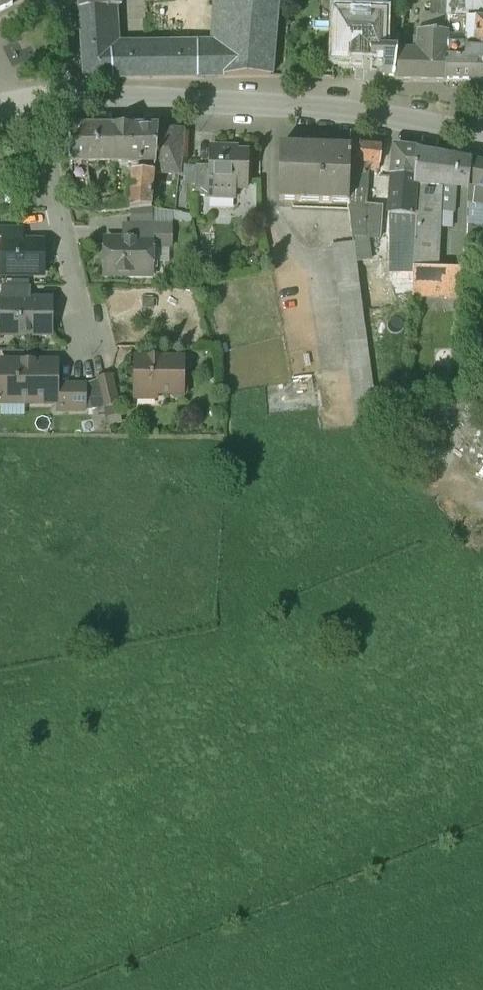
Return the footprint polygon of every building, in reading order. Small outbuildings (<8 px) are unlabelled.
[(12,5),(12,0),(0,0),(0,11),(12,5)] [(226,41),(223,78),(271,77),(277,0),(229,0),(226,41)] [(419,15),(418,51),(398,50),(396,63),(393,81),(446,82),(447,43),(447,31),(444,31),(442,32),(445,0),(432,0),(431,16),(419,15)] [(444,31),(447,31),(447,43),(475,44),(477,18),(482,18),(482,0),(447,0),(444,31)] [(226,41),(197,42),(197,49),(112,50),(110,6),(79,7),(84,80),(190,78),(223,78),(226,41)] [(385,15),(335,13),(333,61),(383,63),(384,35),(385,15)] [(475,44),(447,43),(446,82),(482,83),(482,18),(477,18),(475,44)] [(401,36),(384,35),(383,63),(396,63),(398,50),(401,36)] [(113,127),(67,127),(72,183),(89,181),(87,162),(113,164),(113,127)] [(159,127),(113,127),(113,164),(133,164),(130,200),(129,211),(151,209),(155,173),(159,129),(159,127)] [(183,132),(159,129),(155,173),(179,175),(183,132)] [(13,135),(3,136),(4,149),(14,149),(13,135)] [(381,148),(352,145),(352,150),(351,175),(367,176),(368,169),(380,170),(381,148)] [(232,148),(210,147),(209,167),(208,180),(211,180),(210,196),(232,197),(233,188),(245,189),(248,154),(231,153),(232,148)] [(352,150),(280,147),(278,178),(280,178),(279,200),(350,203),(351,187),(351,175),(352,150)] [(417,153),(394,149),(392,177),(415,178),(417,153)] [(458,160),(417,153),(415,178),(419,178),(419,179),(418,186),(415,238),(418,238),(418,242),(435,242),(438,189),(441,189),(441,184),(457,185),(458,160)] [(209,167),(197,166),(195,195),(210,196),(211,180),(208,180),(209,167)] [(367,176),(351,175),(351,187),(366,189),(367,176)] [(415,178),(392,177),(391,191),(390,216),(400,216),(399,230),(407,231),(407,237),(415,238),(418,186),(419,179),(415,178)] [(366,189),(351,187),(350,203),(350,208),(354,243),(357,261),(370,259),(367,237),(380,238),(382,209),(365,208),(366,189)] [(130,200),(115,201),(115,212),(129,211),(130,200)] [(170,227),(136,227),(136,240),(152,241),(152,246),(170,246),(170,227)] [(0,228),(0,248),(1,248),(1,242),(17,242),(22,242),(22,228),(0,228)] [(136,240),(134,240),(116,239),(116,241),(105,240),(104,274),(151,275),(152,273),(157,268),(157,261),(152,256),(152,246),(152,241),(136,240)] [(17,242),(1,242),(1,248),(1,273),(42,274),(43,242),(22,242),(17,242)] [(418,242),(415,242),(413,270),(434,270),(435,242),(418,242)] [(354,243),(332,246),(356,429),(379,426),(357,261),(354,243)] [(434,270),(413,270),(410,297),(466,297),(466,271),(434,270)] [(29,286),(1,286),(1,299),(29,300),(29,286)] [(0,300),(0,304),(0,319),(0,320),(0,333),(51,334),(51,300),(29,300),(1,299),(0,300)] [(183,359),(136,358),(135,393),(170,394),(174,398),(181,398),(186,394),(186,387),(182,383),(183,359)] [(1,361),(1,382),(0,382),(0,397),(1,397),(0,401),(56,402),(57,384),(57,362),(1,361)] [(111,376),(98,379),(104,407),(117,403),(111,376)] [(84,384),(57,384),(56,402),(56,410),(84,410),(84,384)]
